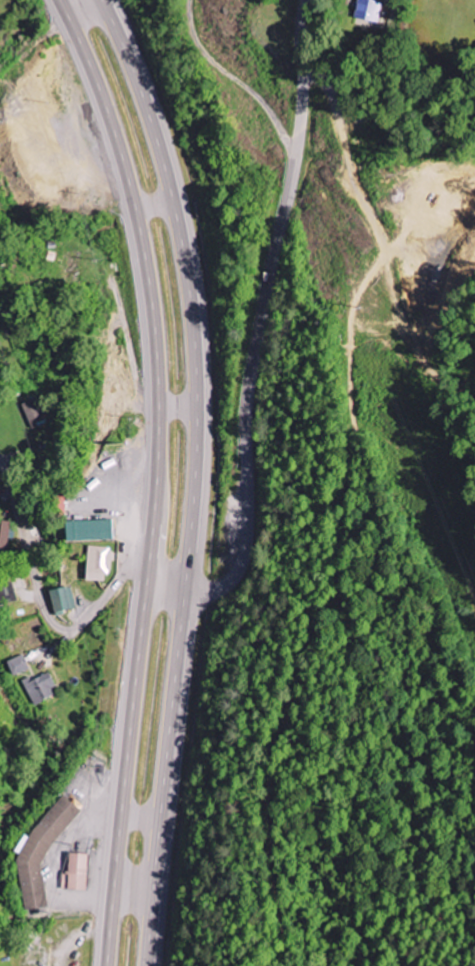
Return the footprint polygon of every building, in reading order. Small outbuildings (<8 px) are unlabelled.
[(376,24),(380,2),(369,0),(356,0),(351,19),(376,24)] [(21,403),(27,425),(44,420),(38,399),(21,403)] [(111,541),(110,520),(61,522),(62,543),(111,541)] [(0,539),(8,541),(12,523),(4,521),(0,539)] [(104,582),(104,573),(109,573),(110,548),(86,547),(84,581),(104,582)] [(75,610),(71,587),(49,591),(52,614),(75,610)] [(7,663),(14,677),(30,670),(24,655),(7,663)] [(23,683),(34,706),(58,694),(47,672),(23,683)] [(48,907),(41,861),(81,812),(62,796),(28,837),(24,837),(13,851),(19,856),(17,859),(24,905),(30,910),(48,907)] [(84,891),(85,855),(68,854),(68,876),(62,876),(62,890),(84,891)]
